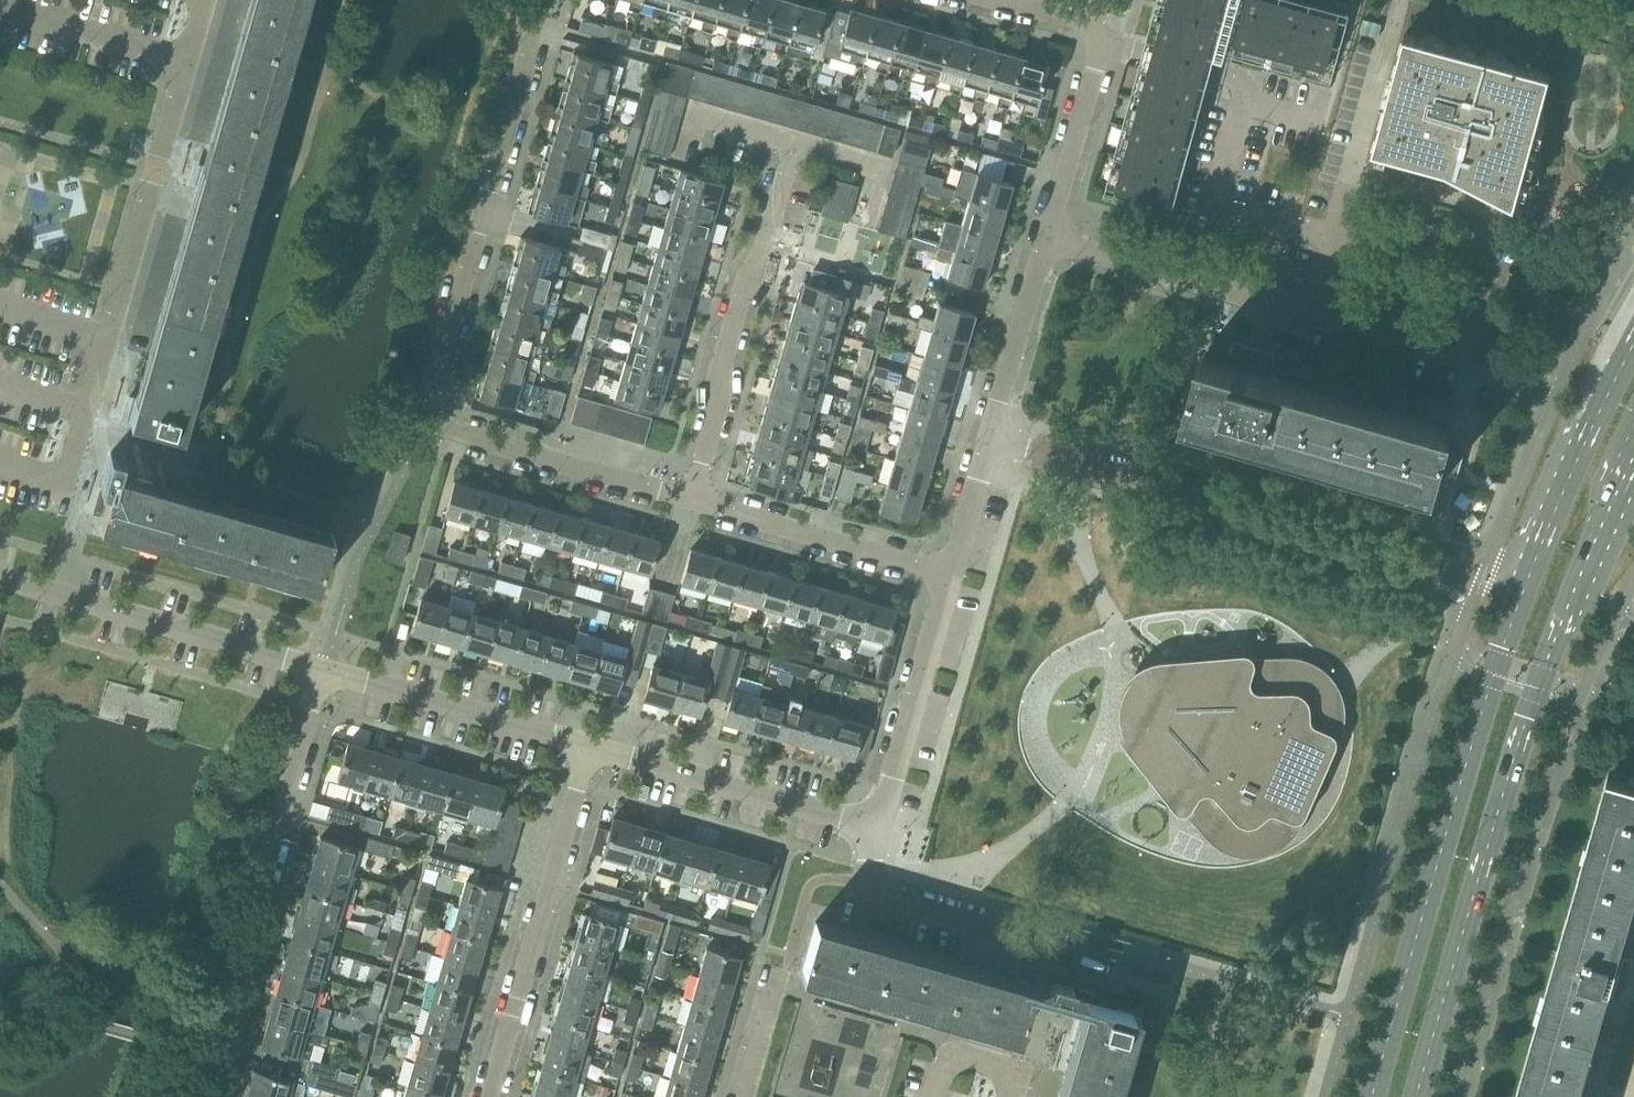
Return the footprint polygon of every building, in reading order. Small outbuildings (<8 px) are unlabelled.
[(123,418),(160,428),(160,427),(184,433),(308,0),(252,0),(138,397),(130,395),(123,418)] [(642,0),(630,0),(628,7),(640,10),(642,0)] [(667,6),(668,0),(645,0),(655,3),(652,14),(664,17),(667,6)] [(692,13),(691,13),(695,0),(668,0),(667,6),(680,10),(677,21),(688,24),(692,13)] [(716,20),(722,0),(695,0),(691,13),(692,13),(704,17),(701,28),(713,31),(716,20)] [(737,38),(741,27),(740,27),(747,0),(722,0),(716,20),(729,24),(726,35),(737,38)] [(765,34),(764,34),(774,0),(747,0),(740,27),(741,27),(737,38),(762,45),(765,34)] [(789,41),(800,3),(790,0),(774,0),(764,34),(765,34),(777,38),(774,49),(786,52),(789,41)] [(1150,67),(1117,187),(1169,201),(1205,71),(1209,53),(1225,58),(1241,0),(1169,0),(1158,39),(1153,55),(1150,67)] [(1287,0),(1247,0),(1236,43),(1327,68),(1342,15),(1287,0)] [(824,58),(825,54),(825,53),(836,14),(835,14),(824,10),(800,3),(789,41),(802,45),(799,56),(810,59),(811,55),(824,58)] [(863,65),(866,53),(865,53),(876,15),(851,8),(850,12),(837,9),(835,14),(836,14),(825,53),(825,54),(863,65)] [(887,72),(890,61),(890,60),(900,22),(876,15),(865,53),(866,53),(879,57),(876,68),(887,72)] [(582,17),(579,29),(605,37),(608,24),(582,17)] [(1382,23),(1365,18),(1361,31),(1378,36),(1382,23)] [(912,78),(915,68),(914,67),(924,29),(900,22),(890,60),(890,61),(903,64),(900,75),(912,78)] [(614,39),(629,44),(633,32),(618,28),(614,39)] [(936,86),(939,74),(949,36),(924,29),(914,67),(915,68),(927,71),(924,82),(936,86)] [(1451,157),(1478,164),(1473,182),(1516,204),(1520,191),(1524,177),(1532,179),(1537,180),(1537,182),(1540,182),(1542,139),(1543,120),(1545,100),(1546,71),(1546,70),(1544,70),(1507,60),(1487,55),(1476,52),(1457,47),(1446,44),(1444,43),(1445,43),(1442,42),(1426,38),(1405,32),(1402,43),(1393,77),(1386,103),(1374,148),(1379,150),(1389,153),(1418,160),(1422,146),(1450,154),(1448,158),(1451,158),(1451,157)] [(642,35),(639,47),(654,51),(657,39),(642,35)] [(960,92),(964,81),(963,81),(973,43),(949,36),(939,74),(952,78),(949,89),(960,92)] [(985,99),(988,88),(987,88),(998,50),(973,43),(963,81),(964,81),(976,85),(973,96),(985,99)] [(663,54),(678,58),(680,49),(666,45),(663,54)] [(1009,106),(1012,95),(1022,57),(998,50),(987,88),(988,88),(1001,92),(998,103),(1009,106)] [(570,65),(566,78),(605,89),(605,90),(616,93),(624,66),(574,52),(573,53),(578,54),(575,64),(570,65)] [(688,60),(702,65),(705,56),(690,52),(688,60)] [(1012,95),(1025,99),(1022,111),(1045,117),(1053,88),(1041,84),(1047,64),(1022,57),(1012,95)] [(715,59),(712,67),(727,72),(729,63),(715,59)] [(667,61),(663,74),(690,82),(694,69),(667,61)] [(739,65),(736,74),(751,78),(754,70),(739,65)] [(694,69),(690,82),(686,96),(698,99),(706,72),(694,69)] [(706,72),(698,99),(710,102),(718,76),(706,72)] [(763,73),(761,81),(775,85),(778,77),(763,73)] [(663,74),(660,88),(686,96),(690,82),(663,74)] [(718,76),(710,102),(722,106),(730,79),(718,76)] [(562,92),(559,104),(598,116),(608,119),(616,93),(605,90),(605,89),(566,78),(566,79),(570,81),(568,91),(562,92)] [(730,79),(722,106),(734,109),(742,83),(730,79)] [(742,83),(734,109),(746,113),(754,86),(742,83)] [(643,85),(639,100),(649,102),(653,88),(643,85)] [(754,86),(746,113),(758,116),(766,90),(754,86)] [(660,88),(656,100),(683,107),(686,96),(660,88)] [(766,90),(758,116),(770,120),(778,93),(766,90)] [(840,92),(837,103),(849,107),(852,96),(840,92)] [(778,93),(770,120),(782,123),(789,96),(778,93)] [(789,96),(782,123),(794,127),(802,100),(789,96)] [(649,102),(639,100),(635,115),(644,118),(649,102)] [(656,100),(653,112),(680,119),(683,107),(656,100)] [(802,100),(794,127),(806,130),(814,103),(802,100)] [(859,110),(874,114),(876,105),(861,101),(859,110)] [(814,103),(806,130),(817,133),(825,107),(814,103)] [(555,118),(551,131),(590,142),(601,146),(605,133),(594,130),(598,116),(559,104),(558,106),(563,107),(560,117),(555,118)] [(825,107),(817,133),(830,137),(838,110),(825,107)] [(886,108),(883,117),(898,121),(901,112),(886,108)] [(838,110),(830,137),(841,140),(849,113),(838,110)] [(653,112),(649,124),(676,131),(680,119),(653,112)] [(849,113),(841,140),(853,144),(861,117),(849,113)] [(908,124),(923,128),(925,119),(910,115),(908,124)] [(861,117),(853,144),(865,147),(873,120),(861,117)] [(873,120),(865,147),(877,150),(885,124),(873,120)] [(934,122),(932,130),(947,135),(949,126),(934,122)] [(649,124),(646,136),(673,144),(676,131),(649,124)] [(885,124),(877,150),(893,155),(900,128),(885,124)] [(641,129),(632,126),(628,141),(637,144),(641,129)] [(956,138),(971,142),(974,133),(959,129),(956,138)] [(547,144),(544,157),(583,168),(594,171),(597,159),(586,156),(590,142),(551,131),(551,132),(555,133),(552,143),(547,144)] [(673,144),(646,136),(642,149),(669,157),(673,144)] [(905,136),(898,159),(925,167),(932,144),(905,136)] [(981,145),(996,149),(998,140),(983,136),(981,145)] [(998,140),(996,149),(1021,156),(1024,143),(999,136),(998,140)] [(983,152),(977,172),(1003,179),(1008,159),(983,152)] [(621,168),(629,170),(634,155),(625,153),(621,168)] [(540,171),(536,183),(575,194),(575,195),(586,198),(590,186),(579,182),(583,168),(544,157),(543,158),(548,160),(545,169),(540,171)] [(898,159),(895,171),(922,179),(925,167),(898,159)] [(644,164),(640,178),(652,181),(657,167),(644,164)] [(681,169),(676,188),(721,201),(724,191),(722,188),(724,181),(681,169)] [(895,171),(892,183),(919,190),(922,179),(895,171)] [(954,194),(970,199),(1005,208),(1013,182),(978,172),(973,187),(957,183),(955,189),(954,194)] [(652,181),(640,178),(636,192),(648,195),(652,181)] [(832,178),(829,190),(855,197),(859,185),(832,178)] [(613,194),(622,196),(626,181),(617,179),(613,194)] [(926,191),(939,195),(942,185),(928,181),(926,191)] [(575,194),(536,183),(536,185),(540,186),(537,196),(532,197),(528,211),(578,225),(586,198),(575,195),(575,194)] [(892,183),(888,194),(915,202),(919,190),(892,183)] [(953,198),(954,194),(955,189),(942,185),(939,195),(953,198)] [(676,188),(670,207),(713,219),(715,213),(718,211),(721,201),(676,188)] [(829,190),(825,201),(852,209),(855,197),(829,190)] [(888,194),(885,206),(912,214),(915,202),(888,194)] [(970,199),(963,224),(998,234),(1005,208),(970,199)] [(852,209),(825,201),(822,214),(848,221),(852,209)] [(633,202),(629,216),(641,220),(646,205),(633,202)] [(885,206),(882,218),(909,225),(912,214),(885,206)] [(670,207),(665,226),(710,239),(713,229),(711,226),(713,219),(670,207)] [(641,220),(629,216),(625,231),(637,234),(641,220)] [(909,225),(882,218),(878,230),(905,237),(909,225)] [(963,224),(955,250),(990,260),(998,234),(963,224)] [(665,226),(659,245),(702,258),(703,251),(707,249),(710,239),(665,226)] [(583,237),(582,239),(608,246),(611,234),(586,227),(585,228),(587,228),(584,238),(583,237)] [(911,242),(924,246),(927,237),(913,233),(911,242)] [(517,249),(514,262),(552,273),(564,276),(567,264),(556,261),(560,247),(521,236),(521,237),(525,238),(523,248),(517,249)] [(927,237),(924,246),(938,250),(936,257),(952,261),(948,277),(983,287),(990,260),(955,250),(939,245),(940,241),(927,237)] [(608,246),(582,239),(582,240),(583,240),(580,250),(579,250),(579,251),(577,250),(577,251),(595,257),(591,272),(600,274),(608,246)] [(623,240),(619,254),(630,257),(634,243),(623,240)] [(659,245),(654,264),(699,277),(702,267),(700,264),(702,258),(659,245)] [(630,257),(619,254),(614,269),(626,272),(630,257)] [(510,276),(506,287),(545,299),(556,303),(559,291),(548,288),(552,273),(514,262),(513,263),(518,265),(515,274),(510,276)] [(654,264),(648,284),(691,296),(692,290),(696,288),(699,277),(654,264)] [(904,264),(900,276),(928,284),(931,272),(904,264)] [(799,290),(797,300),(842,313),(848,293),(849,290),(860,293),(863,283),(835,275),(814,269),(810,283),(805,281),(803,288),(799,290)] [(928,284),(900,276),(896,291),(923,299),(928,284)] [(612,278),(608,292),(619,296),(623,281),(612,278)] [(581,295),(585,302),(592,303),(597,287),(584,283),(581,295)] [(648,284),(643,302),(688,316),(691,306),(689,302),(691,296),(648,284)] [(502,302),(499,314),(538,326),(548,329),(552,317),(541,314),(545,299),(506,287),(506,290),(510,291),(507,301),(502,302)] [(619,296),(608,292),(604,307),(615,310),(619,296)] [(1080,305),(1091,308),(1093,299),(1082,296),(1080,305)] [(796,314),(794,320),(837,332),(842,313),(797,300),(794,310),(796,314)] [(643,302),(637,321),(680,334),(681,328),(685,326),(688,316),(643,302)] [(916,325),(932,329),(968,339),(975,313),(940,302),(935,318),(919,313),(918,319),(916,325)] [(873,307),(869,321),(880,324),(884,310),(873,307)] [(580,310),(576,325),(585,328),(589,313),(580,310)] [(901,325),(904,316),(890,312),(888,321),(901,325)] [(494,328),(491,341),(530,352),(530,353),(541,356),(544,343),(533,340),(538,326),(499,314),(498,316),(502,317),(500,327),(494,328)] [(601,316),(597,330),(609,333),(612,319),(601,316)] [(915,329),(916,325),(918,319),(904,316),(901,325),(915,329)] [(789,328),(786,338),(832,351),(837,332),(794,320),(792,326),(789,328)] [(637,321),(632,341),(677,354),(680,344),(678,340),(680,334),(637,321)] [(880,324),(869,321),(865,335),(876,339),(880,324)] [(925,354),(960,364),(968,339),(932,329),(925,354)] [(609,333),(597,330),(593,345),(605,348),(609,333)] [(568,351),(577,354),(581,339),(573,337),(568,351)] [(784,352),(783,358),(826,370),(832,351),(786,338),(783,349),(784,352)] [(487,355),(483,367),(522,378),(522,379),(533,382),(537,370),(526,367),(530,353),(530,352),(491,341),(490,342),(495,343),(492,353),(487,355)] [(632,341),(626,360),(669,372),(671,366),(674,364),(677,354),(632,341)] [(1195,449),(1197,450),(1199,444),(1213,448),(1213,450),(1215,450),(1217,443),(1242,451),(1240,457),(1242,458),(1243,456),(1275,466),(1272,477),(1273,477),(1274,476),(1307,486),(1307,487),(1308,487),(1309,486),(1341,496),(1343,497),(1343,496),(1375,505),(1375,506),(1377,507),(1377,506),(1410,515),(1410,516),(1412,517),(1412,515),(1414,511),(1428,515),(1428,516),(1430,516),(1433,505),(1447,509),(1447,510),(1448,511),(1465,454),(1463,453),(1463,454),(1448,450),(1454,431),(1391,413),(1394,400),(1282,368),(1286,353),(1284,352),(1283,355),(1261,349),(1261,351),(1254,349),(1248,348),(1249,346),(1237,342),(1234,354),(1230,367),(1225,366),(1201,359),(1188,408),(1177,444),(1179,445),(1179,444),(1196,448),(1195,449)] [(883,344),(881,353),(888,354),(890,346),(883,344)] [(862,345),(858,359),(870,362),(874,348),(862,345)] [(590,354),(586,368),(598,371),(602,357),(590,354)] [(918,380),(953,390),(960,364),(925,354),(918,380)] [(778,367),(775,376),(821,389),(826,370),(783,358),(781,365),(778,367)] [(870,362),(858,359),(854,374),(865,377),(870,362)] [(626,360),(621,378),(667,392),(669,382),(667,378),(669,372),(626,360)] [(561,378),(570,380),(574,365),(565,363),(561,378)] [(873,374),(887,377),(890,368),(875,364),(873,374)] [(522,378),(483,367),(483,368),(487,370),(484,380),(479,381),(475,395),(526,409),(529,396),(518,393),(522,379),(522,378)] [(598,371),(586,368),(582,383),(594,386),(598,371)] [(914,392),(910,406),(945,416),(953,390),(918,380),(901,376),(903,371),(890,368),(887,377),(900,381),(898,387),(914,392)] [(774,390),(772,396),(815,408),(821,389),(775,376),(772,387),(774,390)] [(667,392),(621,378),(615,398),(658,411),(660,404),(663,402),(667,392)] [(851,383),(847,397),(859,400),(863,386),(851,383)] [(553,388),(545,415),(558,418),(566,392),(553,388)] [(571,422),(583,426),(591,399),(578,395),(571,422)] [(767,405),(764,414),(810,428),(815,408),(772,396),(770,403),(767,405)] [(859,400),(847,397),(843,412),(855,415),(859,400)] [(583,426),(595,429),(603,402),(591,399),(583,426)] [(595,429),(608,432),(615,406),(603,402),(595,429)] [(608,432),(620,436),(627,409),(615,406),(608,432)] [(910,406),(903,432),(938,442),(945,416),(910,406)] [(620,436),(632,439),(640,413),(627,409),(620,436)] [(640,413),(632,439),(644,443),(652,416),(640,413)] [(762,428),(761,434),(804,447),(810,428),(764,414),(761,425),(762,428)] [(858,424),(872,428),(875,419),(861,415),(858,424)] [(875,419),(872,428),(885,432),(888,423),(875,419)] [(840,421),(836,435),(848,438),(852,424),(840,421)] [(903,432),(895,458),(931,468),(938,442),(903,432)] [(756,443),(753,452),(799,465),(804,447),(761,434),(759,441),(756,443)] [(848,438),(836,435),(832,450),(844,453),(848,438)] [(95,509),(104,511),(100,524),(319,586),(334,533),(315,528),(222,502),(222,501),(156,482),(156,483),(120,472),(125,456),(112,452),(95,509)] [(799,465),(753,452),(747,472),(750,473),(754,474),(751,487),(798,500),(802,486),(794,484),(799,465)] [(895,458),(888,484),(923,494),(931,468),(895,458)] [(830,460),(826,473),(837,476),(841,463),(830,460)] [(851,502),(857,480),(860,471),(846,467),(837,498),(851,502)] [(874,475),(860,471),(857,480),(871,484),(874,475)] [(837,476),(826,473),(820,493),(831,497),(837,476)] [(446,514),(473,521),(482,488),(455,480),(446,514)] [(923,494),(888,484),(881,510),(915,520),(923,494)] [(473,521),(498,529),(507,495),(482,488),(473,521)] [(498,529),(523,536),(533,503),(507,495),(498,529)] [(523,536),(548,543),(558,510),(533,503),(523,536)] [(548,543),(574,551),(584,517),(558,510),(548,543)] [(574,551),(599,558),(609,525),(584,517),(574,551)] [(430,523),(422,549),(436,553),(443,527),(430,523)] [(599,558),(625,565),(634,532),(609,525),(599,558)] [(387,557),(402,562),(410,534),(395,530),(387,557)] [(634,532),(625,565),(650,573),(660,539),(634,532)] [(448,557),(461,560),(464,550),(451,547),(448,557)] [(681,581),(708,589),(717,556),(691,548),(681,581)] [(464,550),(461,560),(473,564),(476,554),(464,550)] [(412,583),(426,587),(434,559),(421,555),(412,583)] [(708,589),(733,597),(743,563),(717,556),(708,589)] [(499,571),(512,575),(514,565),(501,561),(499,571)] [(733,597),(759,604),(768,570),(743,563),(733,597)] [(449,564),(444,581),(453,583),(458,567),(449,564)] [(514,565),(512,575),(524,578),(527,568),(514,565)] [(469,581),(482,584),(485,574),(472,570),(469,581)] [(759,604),(784,611),(794,578),(768,570),(759,604)] [(485,574),(482,584),(494,588),(497,577),(485,574)] [(550,586),(563,589),(565,579),(553,576),(550,586)] [(784,611),(810,618),(819,585),(794,578),(784,611)] [(565,579),(563,589),(575,593),(578,583),(565,579)] [(520,595),(532,599),(536,588),(523,585),(520,595)] [(810,618),(835,626),(845,592),(819,585),(810,618)] [(642,612),(655,616),(663,590),(650,586),(642,612)] [(536,588),(532,599),(545,603),(548,592),(536,588)] [(600,600),(613,604),(616,594),(603,590),(600,600)] [(663,590),(655,616),(668,620),(675,594),(663,590)] [(845,592),(835,626),(833,634),(858,641),(861,633),(870,600),(845,592)] [(616,594),(613,604),(626,608),(629,597),(616,594)] [(412,631),(438,638),(448,605),(422,598),(412,631)] [(570,610),(583,613),(586,603),(573,599),(570,610)] [(896,607),(870,600),(861,633),(886,640),(896,607)] [(586,603),(583,613),(596,617),(599,607),(586,603)] [(438,638),(464,646),(474,613),(448,605),(438,638)] [(464,646),(489,653),(499,620),(474,613),(464,646)] [(684,624),(697,628),(700,618),(687,614),(684,624)] [(600,649),(591,683),(617,690),(625,661),(641,665),(646,649),(654,622),(639,618),(628,657),(600,649)] [(700,618),(697,628),(709,632),(712,621),(700,618)] [(489,653),(514,660),(524,627),(499,620),(489,653)] [(667,626),(654,622),(646,649),(659,654),(667,626)] [(514,660),(540,668),(550,634),(524,627),(514,660)] [(735,639),(747,642),(750,632),(737,629),(735,639)] [(750,632),(747,642),(760,646),(763,636),(750,632)] [(540,668),(565,675),(575,642),(550,634),(540,668)] [(706,690),(719,693),(732,645),(718,641),(707,678),(682,671),(672,706),(699,713),(706,690)] [(565,675),(591,683),(600,649),(575,642),(565,675)] [(786,653),(798,657),(801,647),(789,643),(786,653)] [(724,720),(751,728),(760,695),(735,687),(746,648),(732,645),(719,693),(731,697),(724,720)] [(801,647),(798,657),(811,660),(814,650),(801,647)] [(883,653),(875,679),(888,682),(896,656),(883,653)] [(1297,657),(1287,655),(1255,656),(1178,657),(1167,659),(1157,662),(1147,667),(1138,674),(1131,682),(1126,692),(1123,702),(1121,713),(1122,724),(1125,735),(1129,745),(1136,753),(1187,812),(1207,835),(1216,842),(1225,847),(1235,850),(1246,852),(1257,852),(1276,847),(1284,843),(1292,837),(1299,830),(1305,822),(1343,735),(1345,726),(1345,716),(1344,706),(1341,697),(1337,688),(1332,680),(1325,672),(1317,665),(1307,660),(1297,657)] [(836,667),(849,671),(852,661),(839,657),(836,667)] [(781,670),(794,673),(797,663),(784,659),(781,670)] [(852,661),(849,671),(862,675),(864,664),(852,661)] [(644,698),(672,706),(682,671),(654,663),(644,698)] [(797,663),(794,673),(807,677),(809,667),(797,663)] [(835,674),(832,684),(845,688),(848,677),(835,674)] [(751,728),(776,735),(786,702),(760,695),(751,728)] [(776,735),(802,742),(812,709),(786,702),(776,735)] [(802,742),(827,749),(837,716),(812,709),(802,742)] [(837,716),(827,749),(853,757),(854,752),(867,756),(875,727),(837,716)] [(338,779),(364,786),(375,748),(349,741),(338,779)] [(364,786),(390,794),(401,756),(375,748),(364,786)] [(390,794),(416,801),(427,763),(401,756),(390,794)] [(416,801),(441,809),(452,771),(427,763),(416,801)] [(1633,774),(1615,768),(1521,1096),(1574,1096),(1604,993),(1614,996),(1626,955),(1615,952),(1633,888),(1633,774)] [(441,809),(468,816),(479,778),(452,771),(441,809)] [(468,816),(495,824),(498,813),(501,800),(505,786),(479,778),(468,816)] [(501,800),(498,813),(522,820),(526,807),(501,800)] [(327,817),(353,825),(357,812),(331,805),(327,817)] [(357,812),(353,825),(364,828),(368,815),(357,812)] [(495,824),(494,826),(518,833),(522,820),(498,813),(495,824)] [(603,855),(629,862),(640,824),(614,816),(609,834),(597,831),(591,851),(603,855)] [(629,862),(655,870),(666,831),(640,824),(629,862)] [(393,836),(405,840),(408,829),(396,825),(393,836)] [(494,826),(491,838),(515,845),(518,833),(494,826)] [(408,829),(405,840),(418,843),(421,832),(408,829)] [(655,870),(680,877),(692,839),(666,831),(655,870)] [(428,832),(424,845),(430,847),(434,834),(428,832)] [(321,836),(314,863),(352,873),(359,847),(321,836)] [(368,836),(364,849),(390,856),(394,844),(368,836)] [(491,838),(487,849),(512,856),(515,845),(491,838)] [(680,877),(707,884),(717,846),(692,839),(680,877)] [(444,851),(457,854),(460,844),(447,840),(444,851)] [(460,844),(457,854),(469,858),(472,848),(460,844)] [(395,845),(393,853),(404,857),(407,849),(395,845)] [(707,884),(733,892),(744,854),(717,846),(707,884)] [(512,856),(487,849),(484,862),(508,869),(512,856)] [(430,854),(426,866),(453,874),(457,861),(430,854)] [(744,854),(733,892),(759,900),(760,897),(761,894),(772,897),(780,866),(779,866),(779,868),(769,865),(770,861),(744,854)] [(314,863),(306,888),(344,899),(352,873),(314,863)] [(406,875),(402,888),(412,890),(416,878),(406,875)] [(467,878),(459,904),(493,914),(501,887),(467,878)] [(592,893),(618,900),(622,887),(595,879),(592,893)] [(422,880),(419,892),(429,895),(433,883),(422,880)] [(622,887),(618,900),(629,903),(632,890),(622,887)] [(306,888),(299,914),(337,925),(344,899),(306,888)] [(412,890),(402,888),(399,900),(409,903),(412,890)] [(429,895),(419,892),(415,905),(425,908),(429,895)] [(374,899),(372,907),(386,911),(388,903),(374,899)] [(657,912),(669,915),(672,905),(660,901),(657,912)] [(459,904),(452,930),(486,939),(493,914),(459,904)] [(672,905),(669,915),(682,919),(686,908),(672,905)] [(586,912),(579,938),(613,948),(620,921),(586,912)] [(634,925),(660,933),(664,921),(637,913),(634,925)] [(299,914),(291,940),(329,951),(337,925),(299,914)] [(709,926),(722,930),(724,920),(712,916),(709,926)] [(801,973),(1019,1036),(1034,983),(1033,983),(1032,983),(816,920),(801,973)] [(367,921),(364,933),(376,936),(380,925),(367,921)] [(670,923),(659,961),(670,964),(673,951),(681,926),(670,923)] [(735,934),(748,938),(751,927),(738,924),(735,934)] [(391,926),(387,939),(398,942),(401,930),(391,926)] [(452,930),(444,956),(478,966),(486,939),(452,930)] [(408,932),(404,944),(414,947),(418,935),(408,932)] [(579,938),(571,964),(605,974),(613,948),(579,938)] [(398,942),(387,939),(384,951),(394,954),(398,942)] [(291,940),(284,965),(322,976),(329,951),(291,940)] [(414,947),(404,944),(400,957),(411,960),(414,947)] [(646,944),(642,957),(653,960),(656,947),(646,944)] [(707,946),(700,972),(733,982),(741,956),(707,946)] [(444,956),(437,982),(471,991),(478,966),(444,956)] [(653,960),(642,957),(639,969),(649,972),(653,960)] [(670,964),(659,961),(656,974),(666,977),(670,964)] [(571,964),(564,990),(598,999),(605,974),(571,964)] [(284,965),(276,992),(314,1003),(322,976),(284,965)] [(700,972),(692,998),(726,1008),(733,982),(700,972)] [(1139,1013),(1116,1006),(1119,996),(1125,997),(1125,996),(1106,991),(1053,977),(1048,995),(1068,1000),(1085,1005),(1066,1071),(1058,1096),(1115,1096),(1139,1013)] [(376,978),(372,991),(383,994),(387,981),(376,978)] [(437,982),(430,1007),(464,1017),(471,991),(437,982)] [(393,983),(389,996),(399,999),(403,986),(393,983)] [(564,990),(556,1016),(590,1026),(598,999),(564,990)] [(352,1006),(350,1013),(375,1021),(379,1006),(383,994),(372,991),(369,1003),(352,1006)] [(314,1003),(276,992),(269,1017),(323,1033),(330,1008),(314,1003)] [(399,999),(389,996),(386,1008),(396,1011),(399,999)] [(631,996),(627,1008),(638,1011),(641,999),(631,996)] [(692,998),(685,1024),(719,1034),(726,1008),(692,998)] [(648,1001),(644,1013),(655,1016),(659,1004),(648,1001)] [(430,1007),(422,1034),(456,1044),(464,1017),(430,1007)] [(638,1011),(627,1008),(624,1021),(634,1024),(638,1011)] [(655,1016),(644,1013),(641,1025),(652,1028),(655,1016)] [(556,1016),(549,1041),(583,1051),(590,1026),(556,1016)] [(323,1033),(269,1017),(262,1044),(309,1057),(313,1041),(320,1043),(323,1033)] [(685,1024),(677,1051),(711,1060),(719,1034),(685,1024)] [(361,1030),(358,1042),(368,1045),(372,1033),(361,1030)] [(422,1034),(415,1059),(449,1069),(456,1044),(422,1034)] [(378,1035),(374,1047),(384,1050),(388,1038),(378,1035)] [(549,1041),(542,1068),(575,1077),(583,1051),(549,1041)] [(368,1045),(358,1042),(354,1055),(365,1058),(368,1045)] [(384,1050),(374,1047),(371,1060),(381,1063),(384,1050)] [(616,1047),(612,1060),(623,1063),(627,1050),(616,1047)] [(677,1051),(670,1075),(704,1085),(711,1060),(677,1051)] [(633,1052),(630,1064),(640,1067),(644,1055),(633,1052)] [(304,1056),(300,1068),(337,1079),(340,1067),(304,1056)] [(415,1059),(407,1085),(441,1095),(449,1069),(415,1059)] [(623,1063),(612,1060),(609,1072),(620,1075),(623,1063)] [(640,1067),(630,1064),(626,1077),(637,1080),(640,1067)] [(247,1095),(255,1096),(288,1096),(293,1079),(255,1068),(247,1095)] [(337,1079),(300,1068),(297,1080),(333,1091),(337,1079)] [(534,1093),(548,1096),(570,1096),(575,1077),(542,1068),(534,1093)] [(340,1069),(338,1079),(352,1083),(355,1074),(340,1069)] [(664,1096),(701,1096),(704,1085),(670,1075),(664,1096)] [(598,1084),(596,1093),(606,1095),(608,1087),(598,1084)] [(404,1096),(441,1096),(441,1095),(407,1085),(404,1096)] [(360,1096),(371,1096),(374,1090),(363,1087),(360,1096)]
